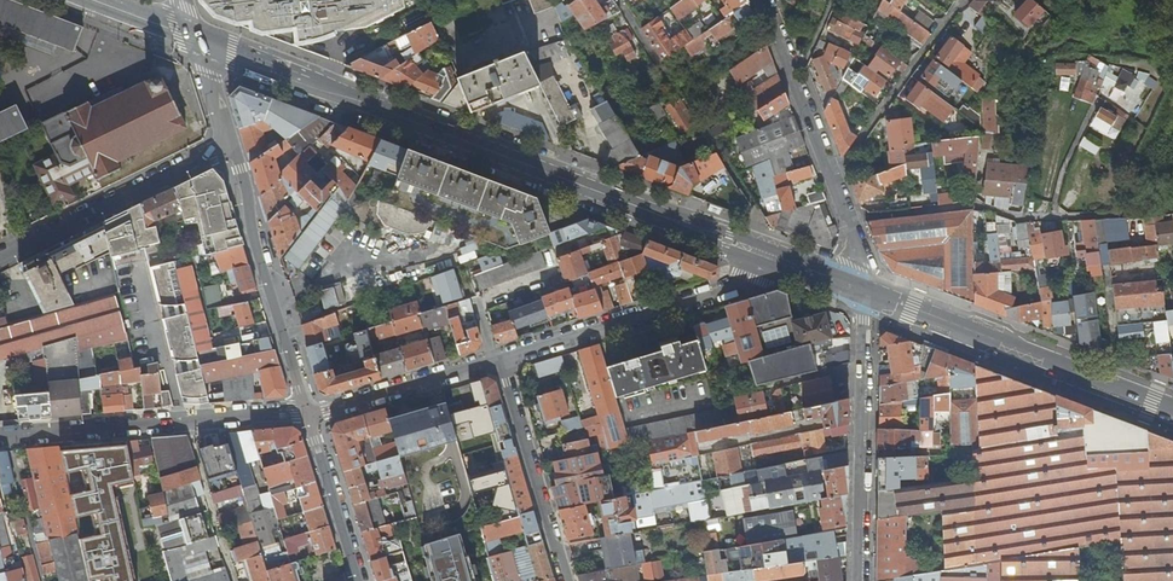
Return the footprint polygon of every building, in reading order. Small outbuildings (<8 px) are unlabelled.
[(11,0),(0,0),(0,23),(75,52),(83,27),(11,0)] [(216,11),(237,19),(253,17),(254,25),(263,28),(273,28),(298,24),(299,39),(320,35),(335,29),(360,25),(406,6),(405,0),(205,0),(216,11)] [(552,7),(555,6),(553,0),(530,0),(535,14),(552,7)] [(585,30),(598,24),(582,0),(577,0),(569,5),(576,16),(578,20),(585,30)] [(598,24),(621,12),(613,0),(612,0),(601,7),(595,0),(582,0),(598,24)] [(694,0),(682,0),(671,8),(679,19),(698,6),(694,0)] [(748,0),(722,0),(727,7),(721,10),(724,15),(726,18),(748,3),(750,2),(749,1),(748,0)] [(869,27),(878,11),(883,1),(882,0),(858,0),(870,6),(862,24),(842,15),(840,19),(838,23),(833,20),(829,30),(860,44),(864,35),(859,32),(863,25),(869,27)] [(932,36),(928,33),(913,22),(901,12),(885,0),(883,0),(883,1),(878,11),(913,38),(912,40),(915,42),(917,40),(925,47),(932,36)] [(901,12),(908,0),(885,0),(901,12)] [(1017,0),(1005,0),(1003,2),(1011,8),(1017,0)] [(1045,13),(1030,0),(1016,16),(1030,29),(1045,13)] [(556,7),(559,15),(567,9),(564,5),(562,2),(556,7)] [(985,7),(988,2),(975,2),(973,6),(969,8),(985,20),(992,12),(985,7)] [(753,16),(748,3),(726,18),(724,20),(694,41),(684,47),(697,65),(723,48),(718,40),(753,16)] [(433,13),(443,36),(453,32),(456,40),(461,38),(448,7),(433,13)] [(921,12),(913,22),(928,33),(936,24),(921,12)] [(974,26),(983,33),(990,24),(981,17),(974,26)] [(665,60),(677,52),(674,47),(655,19),(643,28),(665,60)] [(433,20),(346,64),(381,78),(401,63),(395,54),(412,44),(413,46),(402,53),(406,60),(420,52),(440,39),(433,20)] [(684,47),(694,41),(686,29),(677,36),(678,38),(684,47)] [(617,43),(611,46),(617,56),(624,52),(627,57),(629,56),(631,60),(638,57),(623,32),(618,35),(617,32),(613,34),(617,40),(615,41),(617,43)] [(895,71),(901,63),(896,59),(889,54),(865,36),(862,41),(879,53),(876,57),(878,58),(884,63),(879,70),(890,78),(895,71)] [(677,52),(684,47),(678,38),(674,41),(677,45),(674,47),(677,52)] [(577,52),(569,39),(526,51),(524,52),(532,67),(543,62),(547,60),(558,57),(566,54),(567,56),(577,52)] [(949,68),(947,71),(956,77),(971,89),(979,80),(965,69),(969,62),(966,61),(968,58),(966,57),(967,54),(961,49),(962,47),(952,39),(945,48),(937,59),(949,68)] [(837,55),(840,50),(821,41),(817,50),(823,52),(828,51),(837,55)] [(773,61),(767,46),(730,70),(737,84),(749,78),(765,67),(773,61)] [(850,56),(850,55),(852,51),(844,47),(842,51),(840,50),(837,55),(833,64),(844,69),(850,56)] [(896,59),(901,53),(894,48),(889,54),(896,59)] [(401,63),(381,78),(409,89),(413,85),(422,75),(425,72),(419,66),(426,60),(420,52),(406,60),(401,63)] [(522,53),(500,62),(515,95),(541,85),(540,82),(532,67),(524,52),(522,53)] [(908,58),(901,53),(896,59),(901,63),(904,65),(908,58)] [(843,70),(846,71),(853,58),(850,56),(844,69),(843,70)] [(1085,66),(1087,67),(1096,71),(1100,63),(1089,57),(1085,66)] [(869,69),(853,58),(846,71),(842,80),(849,86),(856,76),(858,78),(861,74),(871,81),(865,90),(875,98),(881,90),(887,82),(876,74),(869,69)] [(869,69),(876,74),(879,70),(884,63),(878,58),(869,69)] [(836,89),(834,83),(831,77),(838,74),(835,65),(828,68),(825,59),(814,63),(827,97),(831,96),(829,91),(836,89)] [(474,68),(475,72),(495,64),(494,61),(493,60),(486,62),(474,68)] [(775,67),(773,61),(765,67),(768,72),(768,71),(775,67)] [(475,72),(458,78),(459,80),(460,83),(472,112),(515,95),(500,62),(495,64),(475,72)] [(945,91),(956,77),(947,71),(935,62),(928,71),(923,78),(942,92),(944,90),(945,91)] [(585,83),(593,78),(585,64),(576,70),(585,83)] [(1076,64),(1076,67),(1073,76),(1080,76),(1084,65),(1076,64)] [(1103,83),(1109,67),(1104,65),(1098,81),(1103,83)] [(1057,75),(1073,76),(1076,67),(1057,66),(1057,75)] [(778,75),(775,67),(768,71),(773,78),(778,75)] [(1084,76),(1094,80),(1098,72),(1096,71),(1087,67),(1083,76),(1084,76)] [(1128,84),(1132,76),(1124,71),(1119,80),(1128,84)] [(437,95),(434,98),(441,101),(457,82),(453,74),(445,85),(437,95)] [(840,80),(838,74),(831,77),(834,83),(840,80)] [(1123,92),(1128,84),(1119,80),(1109,74),(1105,83),(1123,92)] [(56,154),(69,184),(95,172),(99,181),(101,180),(100,179),(119,170),(120,171),(121,171),(121,170),(122,169),(121,167),(120,168),(117,163),(118,162),(118,160),(130,155),(130,156),(132,155),(132,154),(143,148),(144,149),(146,148),(145,147),(157,141),(158,143),(159,142),(159,140),(171,135),(171,136),(173,135),(174,134),(173,133),(185,127),(186,129),(188,128),(187,126),(189,126),(188,124),(187,125),(181,115),(185,113),(184,112),(182,112),(170,88),(172,87),(171,85),(168,87),(162,75),(155,79),(155,78),(153,78),(154,79),(149,82),(148,80),(145,82),(146,83),(134,89),(133,88),(131,89),(132,90),(121,96),(119,94),(118,95),(119,97),(107,103),(106,101),(104,102),(105,103),(93,109),(93,108),(91,108),(88,103),(90,103),(89,101),(87,102),(87,100),(85,101),(86,102),(67,111),(67,110),(65,111),(65,112),(42,123),(56,154)] [(422,75),(413,85),(437,95),(445,85),(422,75)] [(541,85),(561,126),(576,118),(570,107),(554,75),(540,82),(541,85)] [(785,93),(778,75),(773,78),(754,90),(749,82),(743,86),(758,110),(785,93)] [(1095,80),(1094,80),(1084,76),(1082,81),(1093,85),(1095,80)] [(838,104),(849,86),(842,80),(824,113),(827,121),(831,131),(846,126),(845,122),(848,121),(847,118),(844,119),(838,104)] [(1093,85),(1082,81),(1075,99),(1093,105),(1097,96),(1090,93),(1093,85)] [(460,83),(444,102),(472,113),(472,112),(460,83)] [(946,103),(919,83),(912,94),(907,100),(919,109),(921,107),(935,118),(946,103)] [(231,96),(240,127),(260,121),(265,120),(273,98),(264,95),(241,86),(231,96)] [(790,104),(785,93),(758,110),(764,120),(790,104)] [(302,109),(273,98),(265,120),(287,140),(321,117),(302,109)] [(688,119),(691,117),(680,99),(676,101),(675,99),(666,105),(683,132),(692,126),(688,119)] [(1120,132),(1128,115),(1106,100),(1095,117),(1120,132)] [(606,164),(614,167),(641,156),(607,101),(593,108),(611,145),(614,143),(616,148),(614,149),(611,151),(606,164)] [(650,109),(657,119),(665,114),(658,103),(650,109)] [(570,107),(576,118),(582,116),(576,104),(570,107)] [(0,114),(0,143),(29,129),(18,105),(0,114)] [(964,105),(958,112),(981,130),(981,117),(971,109),(970,110),(964,105)] [(984,110),(984,117),(993,117),(993,131),(996,131),(996,110),(984,110)] [(805,145),(794,116),(736,139),(746,166),(788,151),(805,145)] [(336,123),(321,117),(287,140),(300,156),(311,146),(320,138),(336,123)] [(990,151),(993,131),(993,117),(984,117),(985,132),(982,150),(990,151)] [(888,152),(890,171),(905,165),(903,146),(913,145),(912,136),(910,120),(887,122),(891,152),(888,152)] [(260,121),(240,127),(246,147),(251,163),(266,153),(265,147),(267,146),(260,121)] [(850,124),(848,121),(845,122),(846,126),(831,131),(837,147),(842,159),(857,139),(850,134),(847,125),(850,124)] [(343,125),(336,123),(320,138),(329,147),(333,144),(349,127),(343,125)] [(382,140),(349,127),(333,144),(339,147),(344,149),(370,161),(382,140)] [(959,128),(951,139),(953,140),(969,139),(966,133),(959,128)] [(912,136),(913,145),(922,144),(921,135),(912,136)] [(933,158),(979,153),(981,137),(969,139),(953,140),(931,143),(932,150),(933,158)] [(307,163),(300,156),(287,140),(279,145),(266,153),(251,163),(269,222),(284,207),(281,204),(291,194),(285,181),(286,180),(296,190),(299,192),(318,173),(307,162),(307,163)] [(404,148),(382,140),(370,161),(369,164),(399,175),(409,150),(404,148)] [(265,147),(266,153),(279,145),(277,141),(270,145),(267,146),(265,147)] [(1096,155),(1101,147),(1088,141),(1084,149),(1096,155)] [(906,170),(917,169),(928,168),(926,155),(919,156),(919,152),(914,152),(913,145),(903,146),(905,165),(906,170)] [(311,146),(300,156),(307,163),(307,162),(317,153),(311,146)] [(463,170),(409,150),(399,175),(395,187),(374,198),(434,221),(507,249),(549,233),(537,199),(463,170)] [(796,170),(788,151),(768,160),(774,176),(796,170)] [(614,167),(642,177),(650,156),(651,152),(641,156),(614,167)] [(692,162),(699,181),(724,165),(717,153),(692,162)] [(69,184),(56,154),(36,165),(54,204),(57,203),(60,211),(69,207),(65,199),(74,195),(69,184)] [(327,165),(323,169),(329,175),(328,176),(332,179),(337,184),(339,186),(342,189),(349,200),(357,185),(343,171),(345,169),(341,165),(342,161),(336,156),(330,161),(328,159),(324,162),(327,165)] [(642,177),(668,187),(673,185),(680,166),(679,166),(650,156),(642,177)] [(774,176),(768,160),(758,164),(758,165),(741,173),(746,182),(763,175),(767,190),(768,190),(771,198),(771,202),(757,206),(766,217),(783,213),(772,176),(774,176)] [(673,185),(668,187),(693,197),(693,195),(692,195),(692,193),(689,192),(692,184),(699,181),(692,162),(680,166),(673,185)] [(1029,169),(988,164),(984,196),(1012,199),(1011,205),(1023,206),(1029,169)] [(880,186),(906,176),(906,170),(905,165),(890,171),(852,185),(856,197),(859,203),(883,193),(880,186)] [(810,166),(796,170),(774,176),(772,176),(783,213),(797,209),(787,179),(789,178),(789,180),(792,179),(793,182),(813,176),(810,166)] [(214,168),(175,187),(185,219),(199,216),(199,217),(198,218),(207,253),(210,253),(245,244),(234,209),(223,172),(214,168)] [(323,169),(318,173),(299,192),(290,201),(297,207),(305,199),(314,208),(309,215),(312,218),(337,184),(332,179),(323,191),(315,183),(317,182),(320,184),(328,176),(329,175),(323,169)] [(917,169),(906,170),(906,176),(907,180),(918,179),(917,169)] [(285,181),(291,194),(296,190),(286,180),(285,181)] [(928,197),(938,196),(936,183),(936,180),(926,181),(928,197)] [(941,182),(936,183),(938,196),(939,206),(954,204),(952,195),(944,196),(943,187),(942,187),(941,182)] [(352,208),(349,200),(342,189),(339,186),(331,196),(346,207),(351,214),(354,212),(352,208)] [(175,187),(142,203),(147,228),(157,226),(156,220),(176,212),(178,221),(185,219),(175,187)] [(827,200),(822,189),(806,194),(809,205),(827,200)] [(346,207),(331,196),(291,249),(306,260),(346,207)] [(374,198),(352,208),(354,212),(359,221),(380,229),(384,227),(386,225),(376,213),(374,198)] [(424,233),(434,221),(374,198),(376,213),(386,225),(409,234),(424,233)] [(142,203),(103,222),(109,248),(112,258),(121,256),(125,253),(136,250),(136,252),(142,250),(142,247),(147,246),(152,268),(156,267),(158,275),(154,276),(159,295),(161,295),(163,305),(171,305),(184,305),(186,312),(165,318),(168,330),(167,331),(171,349),(173,349),(168,322),(189,318),(183,292),(177,271),(175,262),(173,262),(172,257),(167,259),(162,241),(161,241),(157,226),(147,228),(142,203)] [(824,231),(834,228),(825,204),(815,208),(824,231)] [(284,207),(269,222),(280,259),(302,231),(297,227),(298,226),(297,220),(295,216),(285,206),(284,207)] [(805,206),(797,209),(783,213),(766,217),(772,227),(793,235),(805,206)] [(1010,297),(1010,271),(1002,272),(981,273),(974,274),(974,245),(974,210),(973,210),(866,221),(882,262),(893,273),(961,298),(989,309),(1006,316),(1006,308),(1012,307),(1015,299),(1010,297)] [(983,223),(983,212),(974,210),(974,245),(981,245),(980,223),(983,223)] [(297,227),(302,231),(312,218),(309,215),(297,220),(298,226),(297,227)] [(1172,244),(1172,223),(1172,221),(1161,223),(1160,216),(1154,217),(1158,246),(1172,244)] [(1154,246),(1148,246),(1131,248),(1130,247),(1108,250),(1110,265),(1149,259),(1149,263),(1160,261),(1158,246),(1154,217),(1145,218),(1148,242),(1154,241),(1154,246)] [(560,243),(608,226),(589,219),(564,228),(567,234),(558,237),(560,243)] [(1105,225),(1105,219),(1095,220),(1098,244),(1107,242),(1108,242),(1105,225)] [(1085,242),(1079,243),(1077,243),(1079,258),(1086,257),(1088,265),(1101,263),(1098,244),(1095,220),(1087,220),(1082,220),(1083,232),(1085,242)] [(56,245),(20,262),(44,313),(74,304),(60,273),(85,260),(87,262),(95,258),(94,256),(109,248),(103,222),(84,231),(84,233),(57,246),(56,245)] [(1024,254),(1032,252),(1027,222),(1015,224),(1019,249),(1023,248),(1024,254)] [(1047,288),(1045,280),(1041,255),(1045,254),(1042,235),(1041,231),(1035,232),(1034,222),(1027,222),(1032,252),(1033,257),(1035,269),(1041,302),(1047,300),(1054,299),(1051,287),(1047,288)] [(980,263),(981,273),(1002,272),(1001,259),(996,224),(996,223),(987,223),(988,235),(990,235),(992,252),(994,253),(995,261),(980,263)] [(1008,223),(996,224),(1001,259),(1020,258),(1020,252),(1008,252),(1006,238),(1004,238),(1003,234),(1009,234),(1008,223)] [(1105,225),(1108,242),(1127,239),(1125,224),(1105,225)] [(837,228),(837,226),(834,228),(824,231),(822,237),(819,245),(821,246),(830,243),(837,228)] [(801,238),(819,245),(822,237),(804,230),(801,238)] [(84,231),(56,245),(57,246),(84,233),(84,231)] [(1064,245),(1064,240),(1062,231),(1042,235),(1045,254),(1049,272),(1053,271),(1050,257),(1069,254),(1068,245),(1064,245)] [(642,253),(647,241),(626,233),(618,236),(623,252),(625,251),(634,254),(635,251),(642,253)] [(626,259),(623,252),(618,236),(607,240),(613,257),(615,263),(618,262),(626,259)] [(682,269),(710,279),(718,277),(718,268),(647,241),(642,253),(642,254),(645,255),(672,265),(670,272),(671,275),(673,276),(675,278),(680,276),(682,269)] [(250,263),(245,244),(210,253),(213,262),(219,260),(223,271),(228,270),(235,269),(235,268),(250,263)] [(473,244),(456,248),(461,263),(478,258),(473,244)] [(573,279),(589,273),(588,273),(581,255),(591,251),(589,246),(557,259),(563,273),(566,280),(566,282),(573,279)] [(475,275),(481,290),(547,266),(543,254),(547,253),(546,251),(543,252),(542,250),(475,275)] [(503,262),(499,252),(485,257),(489,268),(503,262)] [(632,302),(642,299),(636,281),(631,283),(628,277),(648,270),(642,254),(626,259),(618,262),(623,276),(624,279),(626,285),(632,302)] [(675,278),(673,276),(671,275),(670,272),(672,265),(645,255),(642,254),(648,270),(653,283),(675,278)] [(1020,258),(1001,259),(1002,272),(1010,271),(1029,269),(1028,257),(1020,258)] [(623,276),(618,262),(615,263),(610,265),(589,273),(603,311),(613,308),(607,292),(603,294),(601,289),(599,289),(597,285),(620,277),(623,276)] [(257,286),(250,263),(235,268),(235,269),(228,270),(232,283),(239,281),(242,290),(257,286)] [(1103,277),(1101,263),(1088,265),(1089,273),(1092,273),(1092,278),(1103,277)] [(192,267),(177,271),(183,292),(198,289),(192,267)] [(463,297),(455,269),(436,276),(439,286),(435,287),(438,295),(441,294),(444,303),(463,297)] [(1015,299),(1012,307),(1018,306),(1041,302),(1035,269),(1029,269),(1010,271),(1010,297),(1015,299)] [(593,314),(603,311),(589,273),(573,279),(575,287),(573,288),(576,295),(573,296),(570,287),(542,297),(543,299),(549,317),(575,308),(579,318),(593,314)] [(553,285),(566,280),(563,273),(550,277),(553,285)] [(1116,308),(1165,303),(1163,287),(1157,287),(1156,279),(1113,285),(1116,308)] [(202,287),(208,309),(214,307),(208,285),(202,287)] [(623,305),(632,302),(626,285),(617,288),(623,305)] [(340,286),(318,291),(323,311),(345,305),(340,286)] [(183,292),(189,318),(198,351),(213,347),(198,289),(183,292)] [(746,299),(725,306),(728,318),(738,353),(741,364),(748,362),(756,385),(779,380),(814,371),(850,362),(850,350),(814,359),(813,355),(824,352),(823,348),(833,345),(824,314),(793,323),(787,294),(777,290),(746,299)] [(43,346),(116,326),(124,324),(115,293),(74,304),(44,313),(8,323),(0,325),(0,359),(43,346)] [(1095,293),(1074,296),(1080,344),(1112,357),(1110,342),(1101,338),(1095,293)] [(8,323),(1,298),(0,299),(0,325),(8,323)] [(471,351),(477,349),(482,342),(476,320),(471,321),(472,325),(469,326),(470,329),(467,330),(469,337),(465,338),(459,316),(462,315),(475,315),(470,298),(446,306),(451,323),(460,354),(471,351)] [(515,329),(549,317),(543,299),(515,309),(512,300),(506,302),(509,311),(510,311),(512,320),(515,329)] [(255,322),(249,300),(219,306),(220,315),(222,315),(237,312),(239,319),(231,321),(233,328),(255,322)] [(1048,308),(1047,300),(1041,302),(1045,330),(1052,333),(1050,325),(1054,324),(1052,307),(1048,308)] [(1068,301),(1052,303),(1052,307),(1054,324),(1054,334),(1069,339),(1079,343),(1076,323),(1071,324),(1068,301)] [(396,335),(422,327),(418,314),(422,312),(419,302),(389,310),(393,321),(392,321),(396,335)] [(1045,330),(1041,302),(1018,306),(1019,321),(1034,326),(1045,330)] [(426,330),(451,323),(446,306),(422,312),(418,314),(422,327),(424,331),(426,330)] [(1013,318),(1019,321),(1018,306),(1012,307),(1006,308),(1006,316),(1013,318)] [(303,324),(310,346),(331,339),(327,327),(340,323),(336,312),(303,324)] [(183,401),(200,404),(211,402),(205,381),(198,351),(189,318),(168,322),(173,349),(176,359),(189,360),(191,370),(177,373),(181,386),(183,395),(182,395),(183,401)] [(707,324),(712,342),(727,338),(728,343),(723,345),(727,356),(738,353),(728,318),(707,324)] [(499,342),(518,337),(515,329),(512,320),(492,325),(496,341),(499,342)] [(1156,347),(1157,355),(1171,353),(1167,324),(1167,320),(1118,325),(1119,339),(1144,336),(1143,329),(1154,327),(1156,347)] [(376,341),(396,335),(392,321),(367,329),(371,342),(376,341)] [(696,325),(694,327),(697,339),(701,350),(713,347),(712,342),(707,324),(704,323),(696,325)] [(116,326),(43,346),(45,352),(45,358),(47,358),(52,416),(83,414),(80,378),(99,375),(94,348),(115,343),(120,342),(116,326)] [(920,370),(921,379),(939,376),(951,374),(953,374),(950,356),(949,354),(935,349),(922,344),(921,345),(887,332),(881,337),(881,346),(887,345),(892,375),(920,370)] [(277,348),(272,334),(254,339),(257,352),(277,348)] [(638,357),(606,367),(616,397),(706,369),(706,367),(701,350),(697,339),(680,344),(677,336),(659,341),(661,350),(662,354),(639,361),(638,357)] [(308,350),(315,374),(331,369),(330,364),(327,356),(326,352),(329,351),(335,349),(332,339),(331,339),(310,346),(307,346),(308,350)] [(407,370),(435,362),(428,339),(416,343),(415,341),(412,342),(412,344),(404,346),(400,347),(407,370)] [(247,344),(246,340),(218,346),(221,360),(242,355),(241,347),(244,346),(244,345),(247,344)] [(371,342),(374,355),(379,353),(376,341),(371,342)] [(599,415),(582,420),(583,422),(585,428),(587,427),(602,423),(608,450),(631,445),(631,444),(626,429),(616,397),(606,367),(599,344),(579,350),(599,415)] [(218,346),(213,347),(198,351),(205,381),(229,376),(246,372),(259,369),(265,398),(285,396),(288,387),(277,348),(257,352),(242,355),(221,360),(218,346)] [(382,378),(407,370),(400,347),(397,348),(379,353),(374,355),(375,357),(382,378)] [(1157,355),(1156,347),(1149,347),(1149,355),(1157,355)] [(661,350),(638,357),(639,361),(662,354),(661,350)] [(1160,373),(1165,375),(1172,378),(1172,368),(1172,358),(1171,353),(1157,355),(1149,355),(1150,369),(1153,369),(1153,358),(1158,358),(1160,373)] [(135,366),(132,354),(118,357),(121,367),(121,370),(135,367),(135,366)] [(562,355),(535,364),(539,378),(566,369),(562,355)] [(951,387),(975,385),(974,365),(960,360),(950,356),(953,374),(951,374),(951,387)] [(328,394),(382,378),(375,357),(352,363),(344,365),(345,370),(345,371),(358,367),(359,370),(343,374),(342,371),(335,373),(333,368),(331,369),(315,374),(321,389),(328,394)] [(47,358),(45,358),(35,361),(36,386),(45,385),(45,392),(23,393),(22,385),(25,382),(23,367),(32,365),(32,361),(11,366),(20,419),(52,416),(47,358)] [(330,364),(331,369),(333,368),(344,365),(352,363),(350,358),(330,364)] [(161,390),(159,362),(141,365),(142,379),(145,408),(155,407),(154,391),(161,390)] [(706,367),(706,369),(708,373),(720,370),(718,364),(706,367)] [(122,382),(142,379),(141,365),(135,366),(135,367),(121,370),(122,382)] [(1086,455),(1147,453),(1146,430),(1116,418),(1035,388),(974,365),(975,385),(976,399),(979,448),(973,449),(973,457),(973,478),(974,482),(974,503),(974,506),(975,566),(987,563),(1000,561),(1000,560),(1017,557),(1055,551),(1079,547),(1120,540),(1115,464),(1088,468),(1086,455)] [(104,412),(125,410),(123,386),(122,382),(121,370),(100,374),(102,387),(104,412)] [(880,386),(908,381),(911,381),(918,380),(921,379),(920,370),(892,375),(880,376),(880,386)] [(232,401),(248,399),(246,372),(229,376),(232,401)] [(83,414),(92,413),(91,393),(95,392),(94,388),(102,387),(100,374),(99,375),(80,378),(83,414)] [(951,387),(951,374),(939,376),(942,395),(951,393),(951,387)] [(828,377),(815,380),(821,405),(834,402),(828,377)] [(487,378),(482,379),(489,402),(490,408),(503,404),(496,382),(487,378)] [(821,405),(815,380),(802,383),(807,407),(821,405)] [(920,398),(921,398),(918,380),(911,381),(908,381),(880,386),(880,394),(879,401),(882,401),(882,405),(902,402),(920,398)] [(125,410),(133,409),(131,393),(128,393),(128,386),(123,386),(125,410)] [(787,412),(781,388),(776,389),(772,394),(778,414),(787,412)] [(562,389),(538,396),(546,421),(570,414),(562,389)] [(161,391),(163,406),(174,403),(170,390),(161,391)] [(754,419),(768,416),(762,391),(748,394),(754,419)] [(933,410),(951,410),(951,401),(951,393),(942,395),(933,396),(933,410)] [(741,421),(749,420),(754,419),(748,394),(735,397),(741,421)] [(920,398),(920,412),(920,430),(933,430),(933,410),(933,396),(921,398),(920,398)] [(902,402),(901,413),(920,412),(920,398),(902,402)] [(849,423),(849,399),(834,402),(821,405),(807,407),(803,408),(806,420),(822,416),(822,419),(824,428),(830,427),(849,423)] [(976,399),(951,401),(951,410),(951,438),(951,446),(973,444),(973,449),(979,448),(976,399)] [(417,412),(389,419),(391,426),(425,415),(424,412),(447,405),(447,402),(417,412)] [(490,408),(489,402),(450,414),(457,438),(458,440),(480,518),(483,527),(520,516),(513,489),(500,442),(490,408)] [(901,413),(902,402),(882,405),(879,405),(879,415),(879,428),(901,429),(901,413)] [(513,438),(503,404),(490,408),(500,442),(513,438)] [(391,426),(393,431),(396,443),(400,455),(457,438),(450,414),(447,405),(424,412),(425,415),(391,426)] [(386,408),(364,415),(370,438),(393,431),(391,426),(389,419),(386,408)] [(649,424),(626,429),(631,444),(698,430),(723,424),(718,409),(649,424)] [(787,412),(778,414),(768,416),(754,419),(749,420),(751,431),(752,433),(794,424),(791,411),(787,412)] [(370,438),(364,415),(336,423),(332,431),(345,472),(365,466),(359,441),(370,438)] [(699,442),(751,431),(749,420),(741,421),(724,425),(723,425),(696,431),(699,442)] [(573,424),(575,431),(585,428),(583,422),(573,424)] [(602,423),(587,427),(589,437),(597,435),(599,452),(600,452),(608,450),(602,423)] [(849,433),(849,423),(830,427),(832,436),(845,434),(849,433)] [(294,426),(253,429),(260,453),(272,449),(270,444),(273,444),(274,448),(277,448),(279,452),(283,451),(286,461),(308,454),(301,431),(294,426)] [(909,448),(909,429),(901,429),(879,428),(879,439),(879,450),(909,448)] [(826,448),(822,429),(800,434),(801,435),(803,446),(805,456),(827,452),(826,448)] [(240,430),(227,431),(243,484),(251,512),(275,505),(271,494),(271,492),(260,495),(256,485),(240,430)] [(916,447),(933,446),(933,433),(933,430),(920,430),(920,443),(916,443),(916,447)] [(1148,462),(1156,580),(1172,580),(1172,440),(1146,430),(1147,453),(1148,462)] [(687,433),(692,457),(698,455),(694,432),(687,433)] [(205,433),(195,434),(203,464),(212,461),(211,460),(209,451),(206,441),(205,433)] [(651,441),(657,465),(692,457),(687,433),(651,441)] [(942,433),(933,433),(933,446),(942,446),(942,433)] [(186,435),(153,438),(164,490),(199,479),(186,435)] [(773,452),(803,446),(801,435),(757,444),(756,443),(751,444),(752,451),(753,456),(757,455),(768,453),(773,452)] [(457,438),(400,455),(400,457),(458,440),(457,438)] [(524,477),(513,438),(500,442),(513,489),(520,516),(535,512),(524,477)] [(139,439),(128,440),(135,476),(157,471),(152,449),(141,451),(139,440),(139,439)] [(128,440),(81,444),(81,445),(61,447),(76,517),(91,514),(96,536),(81,539),(90,580),(104,580),(109,580),(125,580),(126,580),(132,580),(139,579),(117,485),(136,482),(135,476),(128,440)] [(560,446),(562,459),(592,453),(589,440),(560,446)] [(400,455),(396,443),(373,449),(377,462),(381,461),(400,455)] [(209,451),(211,460),(232,454),(229,445),(209,451)] [(27,449),(34,477),(39,499),(44,517),(46,526),(49,540),(56,570),(59,580),(90,580),(81,539),(76,517),(61,447),(61,446),(27,449)] [(366,447),(370,464),(377,462),(373,449),(373,450),(372,446),(366,447)] [(718,477),(743,472),(738,446),(713,452),(718,477)] [(0,451),(0,475),(4,494),(13,491),(11,483),(15,482),(7,450),(0,451)] [(848,466),(848,451),(806,460),(743,472),(718,477),(711,479),(710,479),(711,483),(719,482),(721,490),(727,488),(779,479),(824,470),(848,466)] [(557,486),(604,476),(600,452),(599,452),(592,453),(562,459),(562,460),(555,461),(557,472),(555,473),(557,486)] [(710,479),(711,479),(706,453),(698,455),(703,480),(710,479)] [(1088,468),(1115,464),(1148,462),(1147,453),(1086,455),(1088,468)] [(293,484),(293,487),(297,486),(299,485),(302,485),(316,481),(308,454),(286,461),(264,467),(270,487),(294,478),(296,483),(293,484)] [(232,455),(212,461),(215,471),(235,465),(232,455)] [(365,466),(345,472),(349,489),(366,483),(364,474),(380,470),(382,479),(405,473),(400,457),(400,455),(381,461),(377,462),(370,464),(365,466)] [(557,486),(552,487),(559,510),(585,504),(592,503),(588,487),(616,481),(619,497),(625,496),(703,480),(698,455),(692,457),(657,465),(604,476),(557,486)] [(915,478),(915,486),(928,484),(927,455),(878,457),(878,470),(878,491),(899,488),(899,479),(915,478)] [(973,478),(973,457),(961,457),(962,479),(973,478)] [(1123,580),(1156,580),(1148,462),(1115,464),(1120,540),(1123,580)] [(848,494),(848,466),(824,470),(825,476),(828,497),(848,494)] [(825,476),(824,470),(779,479),(779,482),(822,474),(825,476)] [(376,481),(373,481),(374,485),(380,483),(381,488),(386,486),(387,489),(408,483),(405,473),(382,479),(376,481)] [(828,497),(825,476),(822,474),(779,482),(783,505),(822,498),(828,497)] [(39,499),(34,477),(22,480),(28,502),(39,499)] [(164,490),(165,492),(171,521),(202,512),(199,499),(198,499),(197,496),(204,494),(199,479),(164,490)] [(779,479),(727,488),(732,515),(783,505),(779,482),(779,479)] [(625,496),(630,520),(708,506),(703,480),(625,496)] [(323,504),(316,481),(302,485),(304,491),(303,492),(304,495),(300,496),(304,510),(323,504)] [(592,503),(600,501),(619,497),(616,481),(588,487),(592,503)] [(877,508),(877,519),(906,515),(974,503),(974,482),(878,495),(877,508)] [(366,483),(349,489),(350,492),(355,505),(371,500),(370,494),(366,483)] [(243,484),(224,490),(226,499),(242,495),(245,505),(233,509),(235,515),(237,523),(240,523),(253,519),(251,512),(243,484)] [(293,487),(271,494),(275,505),(297,499),(293,487)] [(370,494),(371,500),(379,498),(387,496),(385,489),(370,494)] [(224,490),(214,492),(217,502),(226,499),(224,490)] [(154,516),(144,518),(145,525),(156,523),(171,521),(165,492),(150,495),(152,505),(154,516)] [(402,492),(398,493),(404,513),(408,511),(402,492)] [(847,524),(848,494),(828,497),(822,498),(823,508),(820,508),(824,528),(847,524)] [(712,509),(720,508),(720,495),(711,495),(712,509)] [(607,538),(632,533),(625,496),(600,501),(607,538)] [(371,500),(355,505),(355,507),(363,532),(387,525),(379,498),(371,500)] [(304,510),(304,511),(310,530),(330,524),(323,504),(304,510)] [(585,504),(559,510),(568,541),(594,535),(585,504)] [(152,505),(141,507),(144,518),(154,516),(152,505)] [(251,512),(253,519),(263,552),(272,580),(301,580),(299,573),(304,572),(303,566),(299,567),(299,565),(298,562),(296,560),(292,562),(288,550),(285,538),(279,519),(275,505),(251,512)] [(941,511),(945,570),(946,570),(975,566),(974,506),(944,510),(941,511)] [(304,511),(279,519),(285,538),(310,530),(304,511)] [(763,543),(797,537),(792,511),(743,519),(747,545),(763,543)] [(915,556),(915,574),(941,570),(945,570),(941,511),(913,514),(914,526),(906,526),(906,556),(915,556)] [(0,513),(0,545),(7,571),(9,580),(20,580),(27,579),(22,561),(15,563),(2,512),(0,513)] [(171,521),(156,523),(157,525),(164,549),(179,545),(182,544),(192,541),(210,536),(202,512),(171,521)] [(543,542),(535,512),(520,516),(525,531),(529,545),(529,546),(543,542)] [(914,526),(913,514),(906,515),(877,519),(877,541),(876,579),(915,574),(915,556),(906,556),(906,526),(914,526)] [(235,515),(222,519),(225,527),(237,523),(235,515)] [(525,531),(520,516),(483,527),(482,527),(485,541),(525,531)] [(732,548),(727,516),(706,519),(708,534),(717,532),(720,550),(727,549),(732,548)] [(46,526),(44,517),(32,520),(34,529),(35,529),(46,526)] [(263,552),(253,519),(240,523),(245,544),(232,549),(236,561),(263,552)] [(24,520),(14,521),(16,538),(27,537),(24,520)] [(387,525),(363,532),(372,561),(387,557),(404,552),(401,544),(391,547),(388,546),(384,548),(383,545),(388,543),(388,542),(387,537),(394,535),(392,528),(396,527),(395,523),(387,525)] [(330,524),(310,530),(312,538),(310,538),(312,544),(314,544),(317,554),(337,548),(330,524)] [(46,526),(35,529),(37,543),(49,540),(46,526)] [(808,527),(797,529),(798,536),(809,535),(808,527)] [(310,530),(285,538),(288,550),(295,548),(294,544),(310,538),(312,538),(310,530)] [(835,543),(833,530),(809,535),(798,536),(797,537),(763,543),(747,545),(732,548),(727,549),(730,572),(839,557),(847,556),(847,541),(835,543)] [(708,552),(720,550),(717,532),(708,534),(708,535),(705,535),(708,552)] [(601,538),(606,570),(610,569),(645,563),(644,557),(636,558),(632,533),(607,538),(607,537),(601,538)] [(216,534),(210,536),(192,541),(194,550),(195,551),(206,548),(218,545),(216,535),(216,534)] [(469,555),(467,556),(461,534),(426,545),(429,555),(426,556),(433,580),(476,580),(469,555)] [(45,573),(56,570),(49,540),(37,543),(45,573)] [(194,550),(192,541),(182,544),(185,553),(194,550)] [(543,542),(529,546),(529,545),(527,546),(536,574),(538,580),(541,580),(554,577),(543,542)] [(179,545),(189,580),(216,573),(212,570),(206,548),(195,551),(194,550),(185,553),(182,544),(179,545)] [(179,545),(164,549),(166,558),(173,580),(189,580),(179,545)] [(512,550),(521,580),(532,580),(530,576),(536,574),(527,546),(512,550)] [(1079,547),(1055,551),(1055,580),(1079,580),(1079,547)] [(489,557),(495,578),(496,580),(521,580),(512,550),(489,557)] [(708,575),(728,572),(726,559),(721,560),(720,550),(708,552),(705,552),(708,575)] [(1017,580),(1055,580),(1055,551),(1017,557),(1017,580)] [(263,552),(236,561),(236,562),(242,580),(272,580),(263,552)] [(33,555),(23,557),(29,580),(40,580),(33,555)] [(372,561),(378,580),(383,580),(398,576),(409,572),(407,563),(395,567),(394,564),(390,565),(387,557),(372,561)] [(839,557),(730,572),(728,572),(708,575),(709,580),(753,580),(754,580),(755,580),(763,580),(803,575),(806,572),(809,572),(809,568),(809,565),(818,564),(818,568),(812,568),(813,575),(819,575),(819,580),(816,580),(843,580),(839,557)] [(1001,580),(1017,580),(1017,557),(1000,560),(1000,561),(1001,580)] [(1000,561),(987,563),(987,580),(1001,580),(1000,561)] [(655,580),(655,579),(653,570),(652,562),(645,563),(610,569),(610,573),(613,572),(614,580),(639,580),(640,580),(638,568),(644,567),(646,580),(655,580)] [(987,563),(975,566),(946,570),(945,570),(941,570),(941,580),(987,580),(987,563)] [(227,570),(216,573),(189,580),(231,580),(227,570)] [(580,580),(603,580),(603,578),(606,578),(605,574),(606,574),(605,570),(578,575),(580,580)] [(915,574),(876,579),(876,580),(887,580),(913,578),(913,580),(941,580),(941,570),(915,574)] [(7,571),(0,573),(0,580),(9,580),(7,571)] [(383,580),(412,580),(409,572),(398,576),(383,580)]
